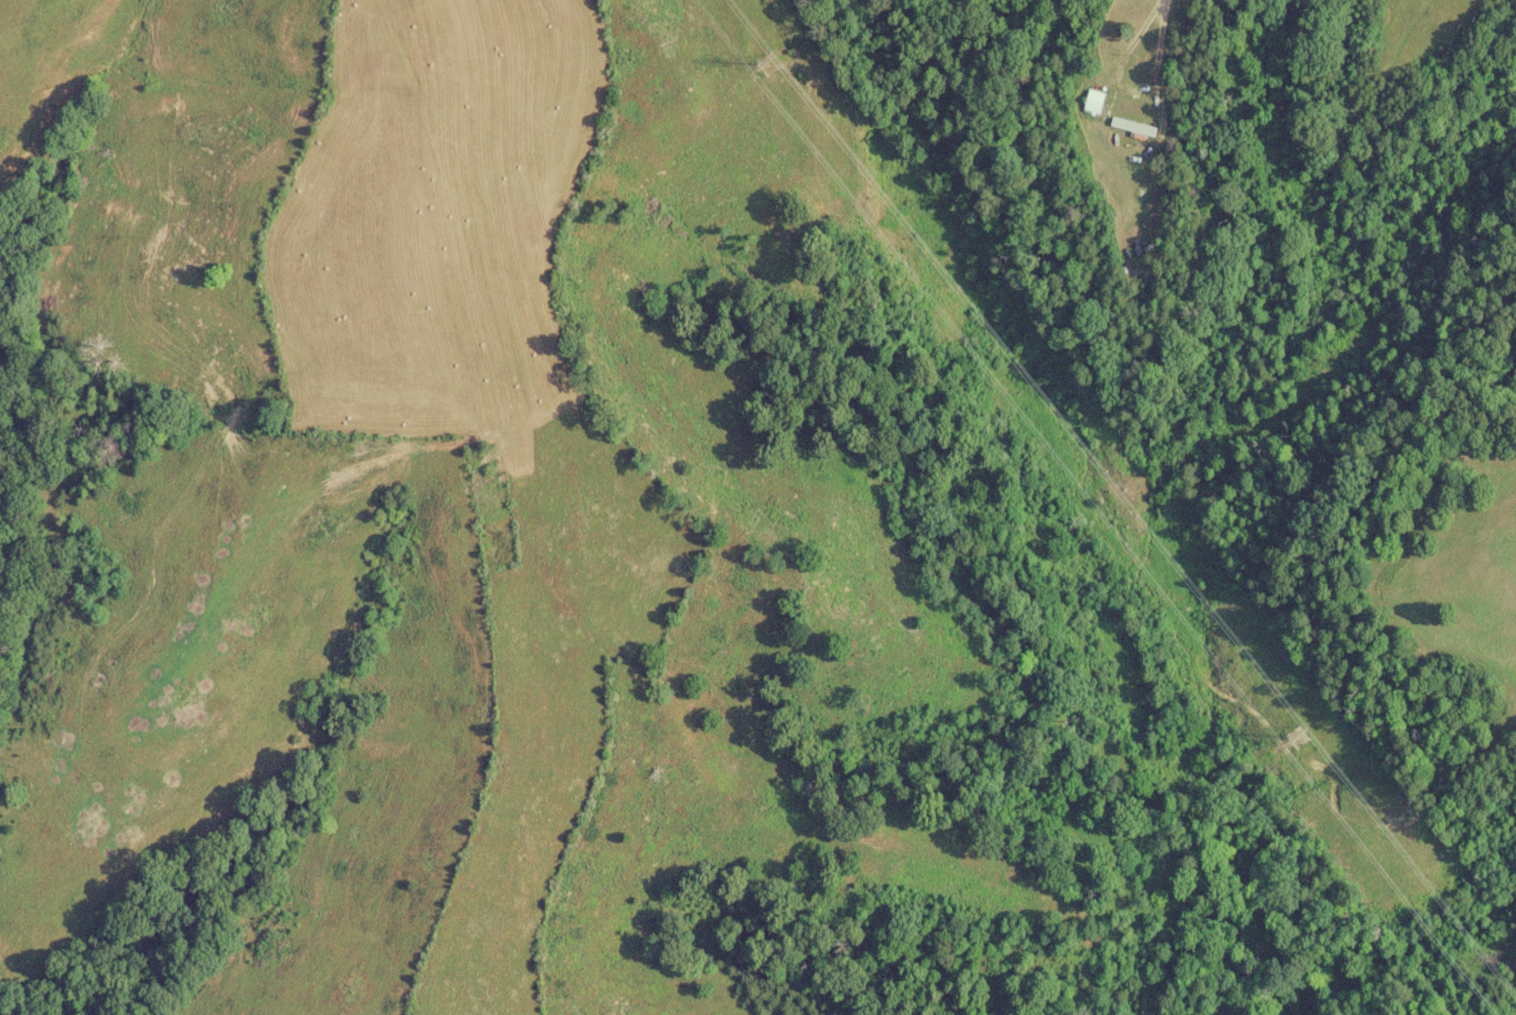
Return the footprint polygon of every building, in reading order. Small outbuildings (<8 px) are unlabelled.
[(1106,94),(1088,90),(1083,113),(1101,117),(1106,94)] [(1147,120),(1149,108),(1119,103),(1117,115),(1147,120)]
